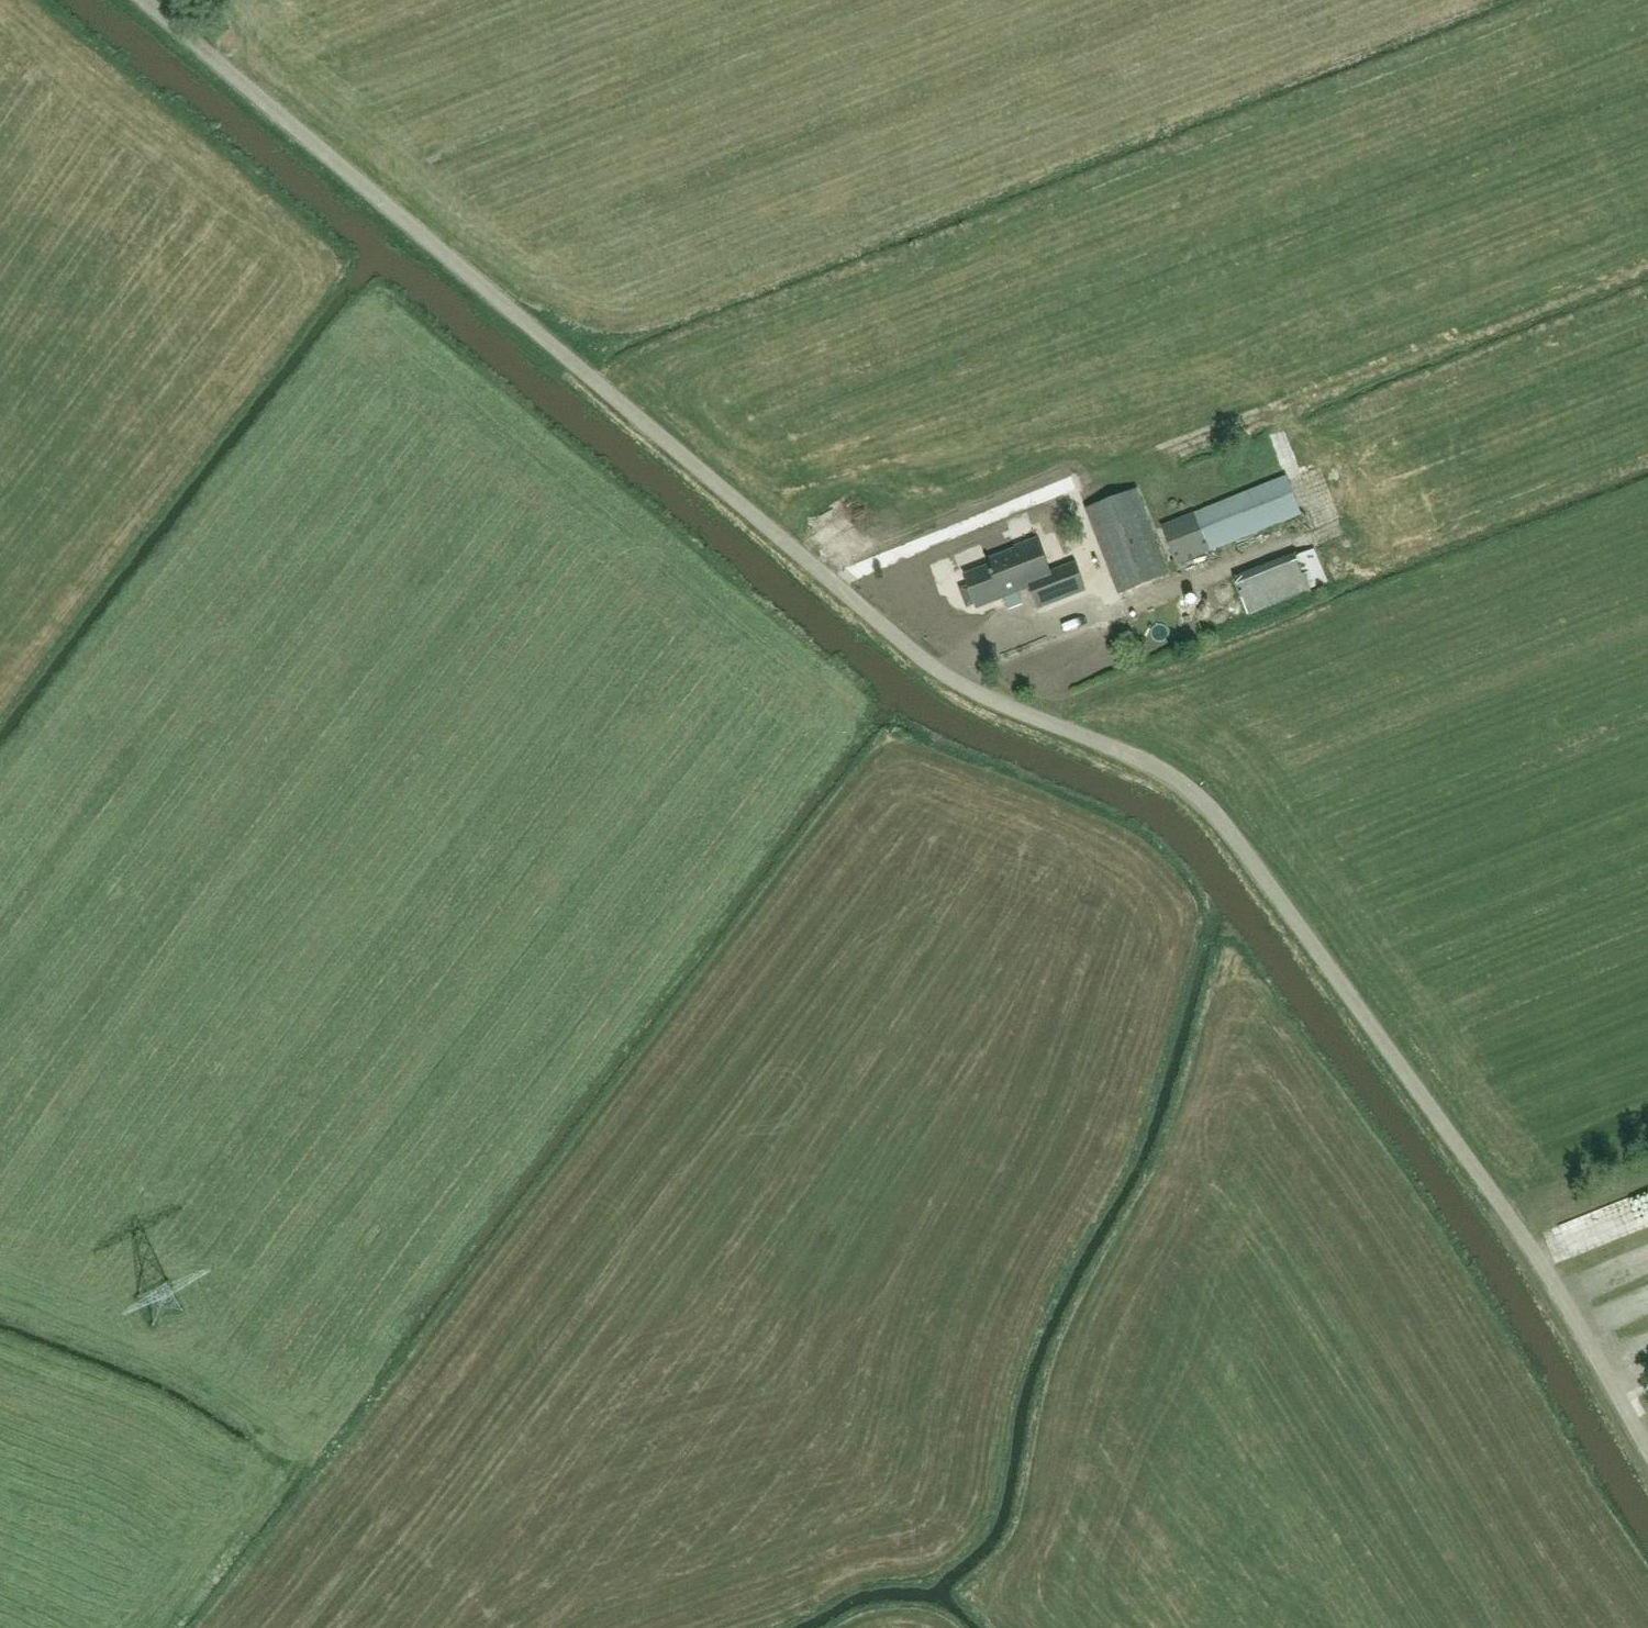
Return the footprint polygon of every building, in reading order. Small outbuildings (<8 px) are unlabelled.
[(1178,566),(1181,564),(1303,515),(1287,476),(1164,526),(1178,566)] [(1121,592),(1170,574),(1137,490),(1090,507),(1100,532),(1121,592)] [(836,505),(838,516),(858,511),(856,501),(836,505)] [(1053,573),(1040,538),(1018,547),(1019,549),(990,560),(992,565),(967,575),(971,586),(964,589),(970,606),(978,603),(980,608),(1033,587),(1041,608),(1087,590),(1077,563),(1053,573)] [(1193,639),(1310,591),(1295,554),(1124,624),(1120,615),(1105,621),(1101,613),(1052,634),(1073,686),(1192,637),(1193,639)] [(1573,1252),(1647,1228),(1647,1199),(1564,1226),(1573,1252)]
